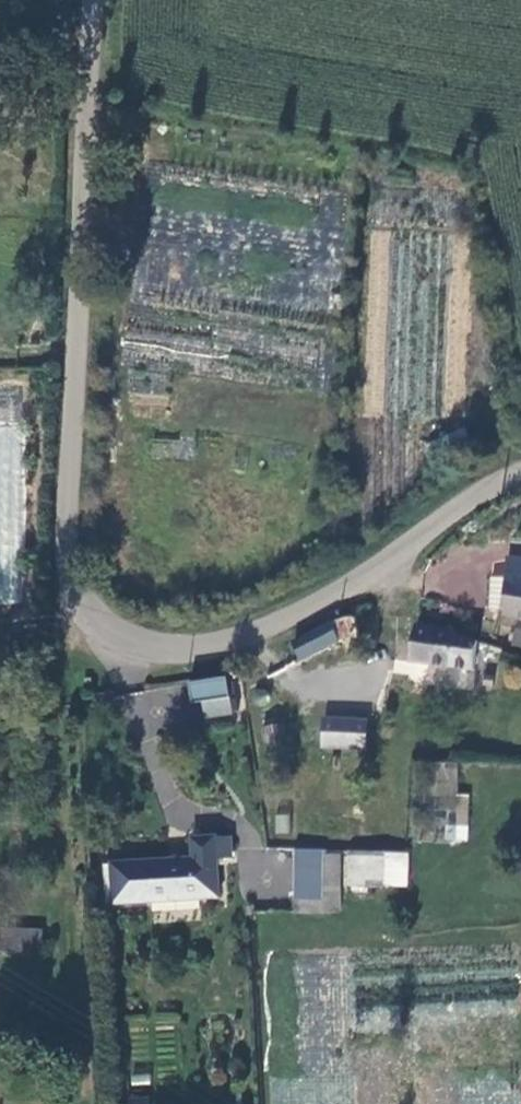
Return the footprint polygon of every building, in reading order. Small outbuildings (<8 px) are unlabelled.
[(18,605),(24,522),(0,520),(0,603),(18,605)] [(340,639),(356,637),(352,616),(337,619),(340,639)] [(331,639),(325,619),(289,641),(294,659),(331,639)] [(465,666),(470,638),(448,632),(447,631),(410,626),(404,660),(465,666)] [(510,626),(507,641),(520,642),(520,627),(510,626)] [(222,673),(184,679),(187,700),(198,699),(200,713),(228,709),(222,673)] [(258,700),(260,697),(260,694),(259,691),(257,688),(254,687),(250,688),(248,689),(246,692),(245,695),(246,698),(249,701),(252,702),(255,701),(258,700)] [(319,710),(318,750),(357,752),(358,712),(319,710)] [(279,718),(258,722),(263,749),(284,745),(279,718)] [(457,762),(413,760),(411,841),(467,843),(469,792),(456,792),(457,762)] [(228,854),(226,832),(189,835),(191,855),(101,862),(104,902),(216,893),(213,855),(228,854)] [(317,899),(316,857),(289,856),(289,900),(317,899)] [(400,891),(401,856),(343,856),(342,891),(400,891)] [(333,857),(316,857),(317,899),(289,900),(288,913),(332,914),(333,857)] [(0,926),(0,949),(37,950),(38,928),(0,926)]
